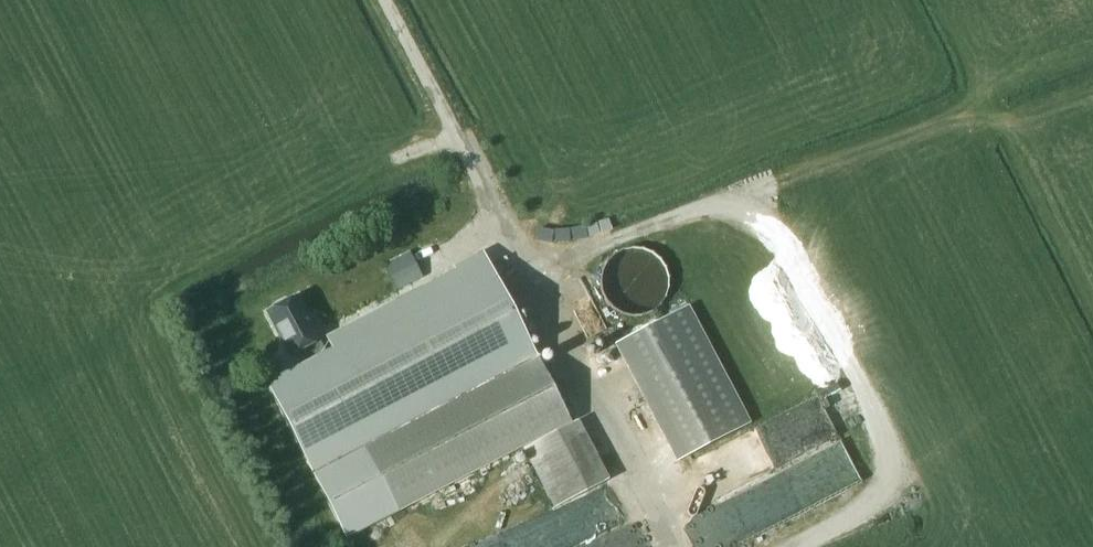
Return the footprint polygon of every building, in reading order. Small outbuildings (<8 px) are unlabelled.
[(611,295),(660,302),(667,252),(619,245),(611,295)] [(333,349),(266,382),(311,470),(539,355),(486,249),(453,266),(456,271),(327,337),(333,349)] [(398,289),(423,277),(410,250),(385,263),(398,289)] [(298,294),(263,312),(288,360),(295,356),(299,365),(323,353),(317,341),(321,339),(298,294)] [(676,462),(752,422),(689,304),(614,344),(676,462)] [(540,357),(366,445),(312,471),(345,536),(398,510),(522,445),(555,508),(603,482),(540,357)] [(772,422),(795,464),(845,437),(822,394),(772,422)] [(581,545),(565,511),(485,546),(577,546),(581,545)]
